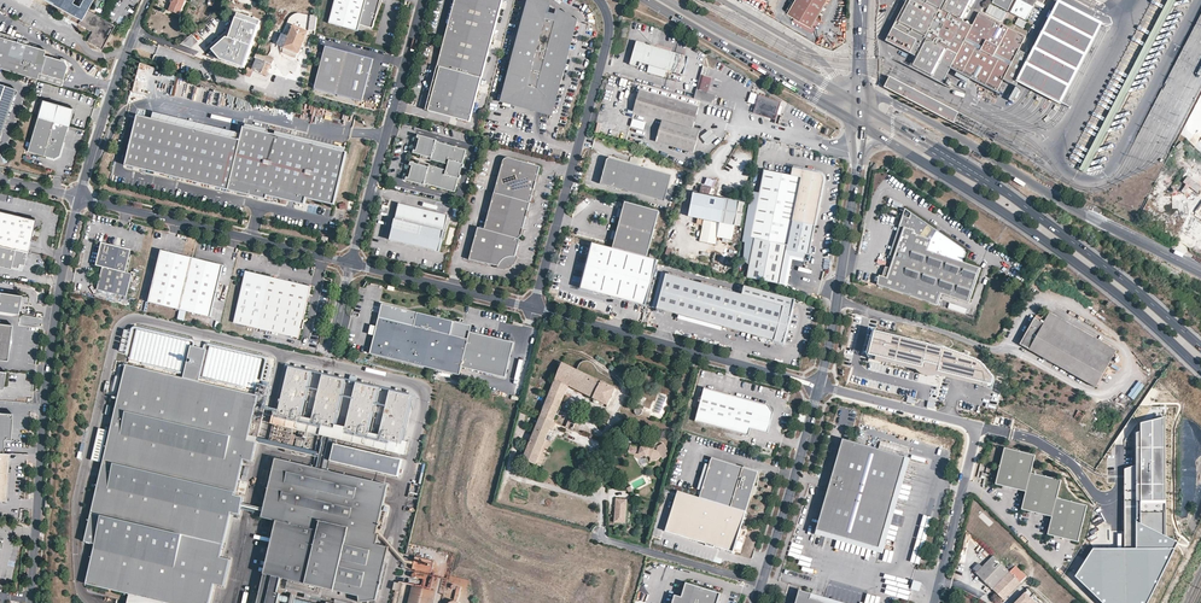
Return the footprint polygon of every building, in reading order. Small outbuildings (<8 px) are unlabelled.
[(80,21),(86,9),(91,0),(40,0),(80,21)] [(180,15),(186,0),(173,0),(172,1),(171,0),(170,2),(172,3),(169,10),(180,15)] [(382,0),(335,0),(329,23),(357,31),(359,25),(372,28),(374,21),(382,0)] [(502,0),(454,0),(436,66),(439,67),(427,110),(469,121),(502,0)] [(539,0),(529,0),(502,100),(550,113),(575,21),(557,11),(555,16),(546,13),(548,6),(539,0)] [(815,19),(826,0),(794,0),(786,13),(794,17),(811,27),(815,19)] [(896,23),(894,22),(884,42),(914,58),(910,66),(942,83),(950,67),(971,78),(972,76),(977,78),(976,80),(996,91),(1003,78),(1013,84),(1014,82),(1028,89),(1036,93),(1045,98),(1054,103),(1058,105),(1100,24),(1056,1),(1028,55),(1018,49),(1025,36),(1003,26),(1001,29),(998,28),(1000,24),(978,13),(972,25),(962,19),(972,0),(908,0),(896,23)] [(992,3),(1007,10),(1012,0),(993,0),(992,3)] [(1010,12),(1025,20),(1036,0),(1017,0),(1010,12)] [(1151,47),(1176,0),(1168,0),(1145,44),(1148,45),(1149,46),(1151,47)] [(1000,18),(1004,10),(993,5),(989,13),(1000,18)] [(557,11),(548,6),(546,13),(555,16),(557,11)] [(114,25),(86,9),(80,21),(78,23),(92,31),(86,41),(101,49),(114,25)] [(261,21),(240,14),(233,34),(229,33),(214,48),(222,61),(244,68),(261,21)] [(315,30),(317,15),(311,15),(309,29),(315,30)] [(819,21),(815,19),(811,27),(794,17),(792,21),(809,30),(812,32),(819,21)] [(1018,17),(1015,24),(1023,29),(1026,22),(1018,17)] [(287,38),(283,47),(286,49),(285,53),(294,57),(296,53),(298,54),(299,54),(304,42),(307,36),(309,31),(293,24),(287,38)] [(65,62),(63,59),(43,53),(44,48),(0,35),(0,68),(36,78),(38,71),(62,78),(66,65),(65,62)] [(637,42),(630,64),(640,67),(641,63),(650,65),(648,71),(666,76),(668,70),(685,75),(690,57),(637,42)] [(1086,173),(1151,47),(1149,46),(1148,45),(1145,44),(1080,169),(1086,173)] [(361,102),(373,59),(325,46),(314,89),(361,102)] [(266,78),(273,62),(272,60),(259,54),(257,59),(252,72),(266,78)] [(253,73),(247,70),(245,77),(251,79),(253,73)] [(60,85),(62,78),(38,71),(36,78),(37,79),(60,85)] [(713,79),(702,76),(697,91),(709,94),(713,79)] [(886,81),(883,87),(956,124),(959,119),(962,113),(889,76),(886,81)] [(14,89),(0,84),(0,131),(14,89)] [(1015,87),(1009,100),(1014,102),(1020,90),(1015,87)] [(657,141),(693,152),(699,131),(692,129),(699,108),(641,91),(634,112),(663,120),(657,141)] [(782,103),(760,96),(755,115),(777,121),(782,103)] [(36,116),(67,125),(72,108),(41,99),(36,116)] [(788,117),(779,114),(777,121),(786,124),(788,117)] [(334,205),(347,152),(243,127),(240,140),(138,115),(125,165),(272,200),(272,197),(304,205),(306,198),(334,205)] [(67,125),(36,116),(26,150),(53,158),(58,155),(67,125)] [(700,136),(707,145),(716,138),(710,129),(700,136)] [(416,139),(419,139),(416,151),(413,150),(412,154),(420,156),(419,159),(430,162),(430,160),(447,165),(446,171),(429,166),(429,164),(418,161),(418,165),(410,163),(409,166),(411,167),(408,178),(406,178),(405,180),(424,185),(424,183),(454,191),(458,178),(459,178),(460,175),(459,175),(461,168),(462,168),(463,164),(462,164),(466,150),(435,142),(436,140),(417,135),(416,139)] [(504,157),(485,229),(479,228),(470,259),(498,267),(501,262),(504,259),(506,257),(510,256),(515,257),(539,166),(504,157)] [(663,203),(671,176),(611,158),(607,160),(601,180),(602,182),(603,185),(663,203)] [(792,176),(764,170),(743,276),(779,284),(786,250),(808,255),(824,181),(824,178),(822,175),(819,173),(793,168),(792,176)] [(1181,190),(1184,193),(1194,182),(1188,176),(1182,182),(1186,185),(1181,190)] [(711,193),(713,180),(706,179),(705,186),(701,185),(700,192),(711,193)] [(740,201),(694,192),(692,200),(689,216),(720,223),(735,226),(740,201)] [(741,227),(746,202),(740,201),(735,226),(741,227)] [(631,252),(646,256),(660,213),(625,202),(623,210),(620,218),(616,232),(614,240),(612,246),(631,252)] [(438,252),(447,215),(398,203),(389,239),(438,252)] [(20,250),(25,251),(26,251),(33,219),(0,211),(0,245),(20,250)] [(933,233),(934,228),(910,212),(907,218),(901,215),(898,227),(903,228),(893,258),(890,269),(886,279),(882,277),(879,276),(876,286),(936,304),(940,293),(967,302),(979,267),(960,261),(964,249),(938,231),(937,234),(933,233)] [(735,226),(720,223),(720,225),(705,222),(700,243),(716,246),(717,237),(732,240),(735,226)] [(903,228),(898,227),(888,256),(893,258),(903,228)] [(96,289),(125,296),(131,274),(125,272),(131,250),(119,247),(119,248),(112,246),(113,245),(101,242),(96,265),(102,267),(96,289)] [(645,306),(658,261),(646,256),(631,252),(612,246),(597,242),(592,243),(581,284),(585,290),(645,306)] [(0,245),(0,266),(8,268),(9,266),(16,267),(17,263),(20,250),(0,245)] [(665,254),(671,256),(673,249),(667,247),(665,254)] [(192,257),(161,250),(149,299),(180,307),(180,305),(192,257)] [(223,266),(192,257),(180,305),(212,314),(223,266)] [(299,338),(311,287),(246,271),(234,322),(299,338)] [(657,309),(666,274),(662,273),(652,307),(657,309)] [(795,300),(744,286),(741,295),(666,274),(657,309),(783,343),(795,300)] [(18,295),(0,292),(0,311),(15,313),(18,295)] [(964,313),(965,308),(949,303),(948,308),(964,313)] [(376,325),(370,352),(459,374),(461,365),(505,376),(513,341),(469,330),(470,325),(381,304),(378,319),(376,325)] [(1086,347),(1092,337),(1049,313),(1046,318),(1042,316),(1040,318),(1036,316),(1020,344),(1096,387),(1110,361),(1086,347)] [(11,324),(0,323),(0,359),(6,360),(11,324)] [(181,376),(189,342),(137,330),(129,362),(181,376)] [(955,352),(875,331),(870,355),(873,356),(872,360),(895,365),(896,362),(939,372),(938,377),(986,388),(987,385),(995,385),(997,378),(987,364),(977,357),(969,355),(955,352)] [(1116,350),(1092,337),(1086,347),(1110,361),(1116,350)] [(267,398),(198,382),(206,349),(190,346),(182,378),(126,364),(84,541),(94,544),(85,584),(129,594),(163,602),(167,602),(209,602),(213,584),(223,586),(229,560),(219,557),(230,513),(239,515),(243,498),(234,496),(243,460),(251,462),(267,398)] [(262,359),(209,347),(201,380),(254,392),(262,359)] [(562,363),(540,417),(553,422),(568,385),(608,405),(615,389),(562,363)] [(300,421),(312,373),(288,367),(277,416),(300,421)] [(334,429),(345,381),(323,375),(311,424),(334,429)] [(367,437),(379,389),(356,383),(344,432),(367,437)] [(703,388),(694,422),(748,436),(750,429),(768,434),(773,414),(768,405),(703,388)] [(401,445),(413,397),(390,391),(378,440),(401,445)] [(1084,414),(1078,411),(1074,417),(1080,421),(1084,414)] [(2,452),(3,442),(3,439),(9,440),(10,425),(11,413),(0,412),(0,452),(2,452)] [(367,437),(344,432),(334,429),(311,424),(300,421),(277,416),(276,415),(274,423),(400,454),(402,446),(401,445),(378,440),(367,437)] [(553,422),(540,417),(523,459),(536,464),(541,452),(543,447),(545,440),(550,429),(553,422)] [(1166,423),(1142,423),(1142,431),(1138,432),(1138,468),(1131,469),(1130,482),(1126,482),(1125,548),(1094,547),(1076,575),(1104,602),(1148,602),(1178,543),(1165,535),(1164,501),(1166,501),(1166,423)] [(3,439),(3,442),(11,443),(12,425),(10,425),(9,440),(3,439)] [(881,544),(906,457),(843,439),(816,534),(820,535),(821,531),(879,548),(878,552),(883,553),(885,545),(881,544)] [(637,453),(642,455),(647,457),(647,456),(650,457),(653,462),(661,457),(658,451),(653,449),(655,443),(643,440),(641,446),(640,448),(638,447),(630,445),(628,453),(634,455),(636,455),(637,453)] [(397,477),(401,460),(322,441),(318,458),(397,477)] [(1035,453),(1004,445),(995,483),(1026,491),(1031,471),(1035,453)] [(1094,467),(1100,459),(1083,447),(1077,455),(1094,467)] [(546,454),(541,452),(536,464),(541,466),(546,454)] [(387,485),(275,459),(261,518),(276,521),(256,602),(266,602),(267,599),(268,592),(272,576),(357,596),(358,602),(375,601),(388,547),(375,544),(378,535),(375,534),(387,485)] [(746,513),(758,473),(712,459),(700,499),(746,513)] [(587,467),(580,464),(577,473),(584,475),(587,467)] [(1057,496),(1061,479),(1031,471),(1026,491),(1022,507),(1052,515),(1057,496)] [(571,484),(573,485),(577,476),(574,473),(569,472),(566,473),(564,476),(564,480),(564,482),(568,484),(570,485),(571,484)] [(677,492),(666,532),(707,544),(714,547),(733,552),(746,513),(700,499),(677,492)] [(1088,504),(1057,496),(1052,515),(1047,532),(1078,541),(1088,504)] [(625,521),(627,499),(616,498),(614,520),(625,521)] [(977,574),(992,589),(1009,572),(1007,569),(993,557),(977,574)] [(431,572),(432,560),(414,558),(412,571),(431,572)] [(1003,599),(1022,580),(1026,577),(1015,566),(1009,572),(992,589),(1003,599)] [(911,589),(919,592),(922,583),(913,581),(911,589)] [(400,592),(402,584),(394,582),(392,590),(400,592)] [(721,593),(686,582),(682,597),(675,595),(673,602),(718,602),(721,593)] [(434,591),(412,585),(408,602),(431,602),(434,591)] [(897,596),(907,600),(909,596),(910,593),(900,589),(897,596)] [(1027,589),(1024,592),(1025,593),(1031,598),(1034,595),(1027,589)] [(811,597),(812,593),(799,590),(796,602),(830,602),(811,597)] [(268,592),(267,599),(282,602),(317,602),(268,592)] [(1031,598),(1025,593),(1015,602),(1035,602),(1031,598)] [(129,594),(127,602),(162,602),(163,602),(129,594)] [(865,602),(879,602),(881,598),(868,594),(865,602)]
